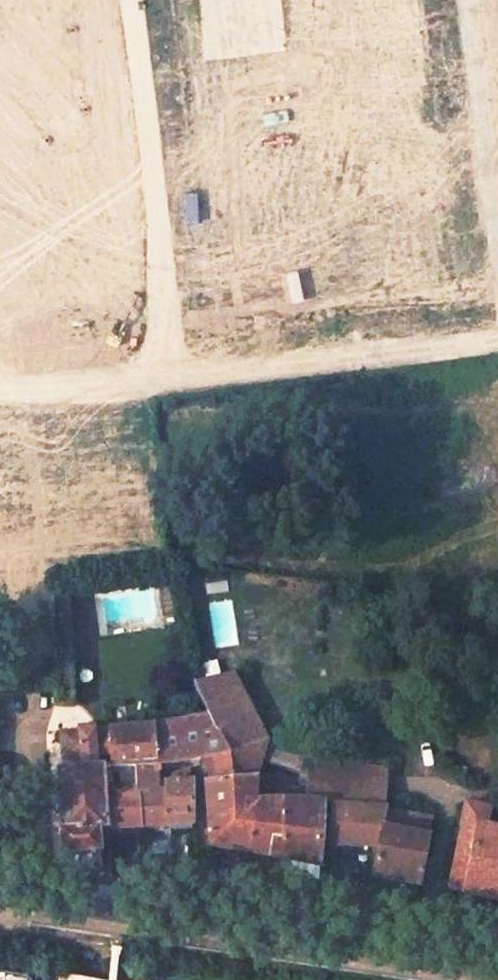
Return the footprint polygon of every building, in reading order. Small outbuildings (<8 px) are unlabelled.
[(264,741),(230,674),(192,685),(207,717),(225,754),(234,778),(250,779),(258,760),(264,741)] [(198,721),(152,722),(153,762),(200,760),(199,756),(225,754),(207,717),(198,721)] [(105,756),(107,766),(131,763),(153,762),(152,722),(105,727),(105,756)] [(60,867),(100,873),(96,828),(89,767),(88,757),(105,756),(105,727),(58,730),(61,767),(56,767),(58,826),(60,867)] [(307,747),(267,734),(264,741),(258,760),(306,775),(307,763),(307,747)] [(304,801),(305,788),(280,786),(269,801),(251,800),(250,779),(234,778),(225,754),(199,756),(200,760),(208,845),(266,853),(266,833),(280,833),(281,801),(304,801)] [(166,823),(165,813),(160,783),(154,784),(153,762),(131,763),(133,789),(137,826),(166,823)] [(332,803),(386,806),(387,768),(307,763),(306,775),(305,788),(304,801),(332,803)] [(89,767),(96,828),(137,826),(133,789),(100,793),(97,766),(89,767)] [(165,813),(190,813),(190,781),(185,781),(184,769),(159,773),(160,783),(165,813)] [(266,853),(266,867),(316,875),(321,809),(331,810),(332,803),(304,801),(281,801),(280,833),(266,833),(266,853)] [(497,897),(497,829),(484,826),(488,805),(466,801),(451,888),(497,897)] [(331,810),(329,843),(378,845),(386,806),(332,803),(331,810)] [(378,845),(371,874),(418,884),(432,815),(386,806),(378,845)]
